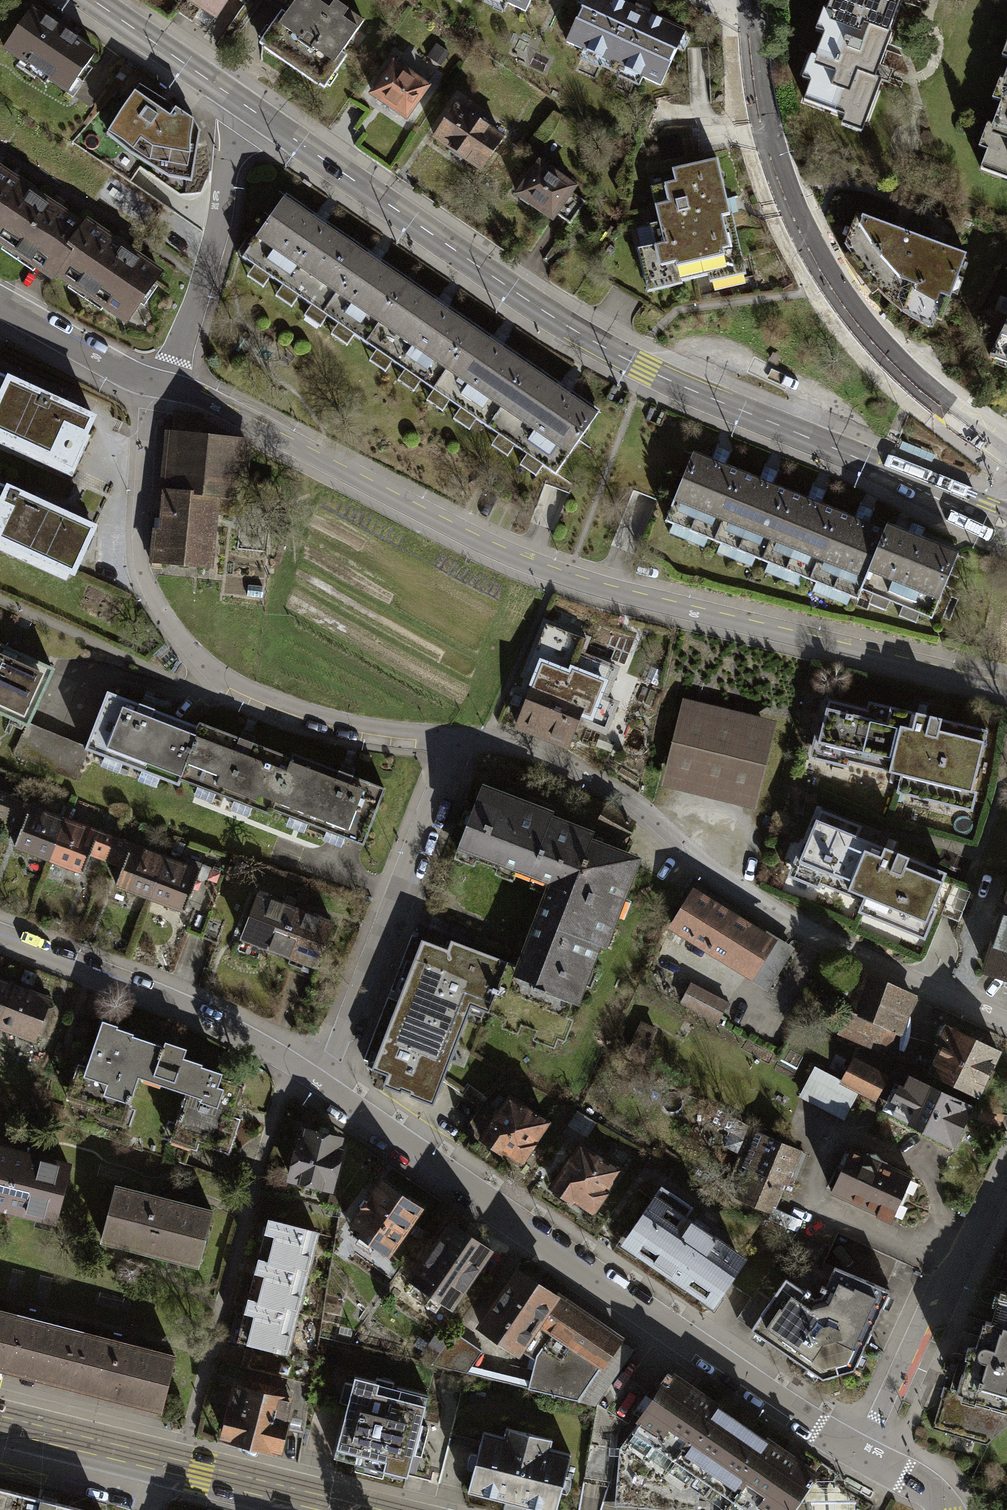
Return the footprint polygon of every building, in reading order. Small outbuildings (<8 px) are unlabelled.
[(214,14),(224,0),(195,0),(214,14)] [(263,46),(317,85),(331,66),(336,70),(347,55),(340,50),(362,21),(333,0),(295,0),(285,13),(281,10),(271,24),(276,27),(263,46)] [(524,9),(528,0),(503,0),(524,9)] [(567,42),(661,84),(684,31),(615,0),(585,0),(567,42)] [(832,12),(886,32),(899,1),(897,0),(831,0),(827,10),(832,12)] [(93,53),(32,10),(4,50),(65,92),(93,53)] [(890,34),(886,32),(832,12),(816,56),(820,57),(812,79),(810,78),(802,100),(843,116),(844,113),(864,121),(880,79),(874,77),(890,34)] [(449,51),(437,44),(429,57),(441,64),(449,51)] [(390,61),(369,92),(388,105),(388,110),(393,114),(401,114),(404,117),(426,87),(390,61)] [(992,123),(997,125),(989,147),(987,146),(978,168),(1006,179),(1006,84),(992,123)] [(121,109),(107,133),(143,159),(187,167),(187,144),(192,120),(138,86),(121,109)] [(455,106),(434,136),(479,168),(501,137),(485,126),(487,123),(473,113),(470,116),(455,106)] [(636,248),(645,290),(729,271),(727,262),(741,259),(728,202),(718,158),(671,169),(675,182),(663,185),(667,203),(654,206),(658,221),(648,223),(653,244),(636,248)] [(538,162),(516,194),(550,218),(553,213),(568,224),(583,202),(569,191),(572,186),(538,162)] [(22,186),(0,170),(0,218),(22,186)] [(22,186),(0,218),(0,242),(49,276),(53,271),(83,229),(54,209),(22,186)] [(237,257),(300,300),(343,238),(280,195),(237,257)] [(935,318),(939,320),(950,293),(957,295),(962,278),(957,276),(964,253),(943,246),(943,242),(940,238),(938,237),(933,236),(929,237),(926,239),(891,227),(886,217),(863,209),(861,215),(854,213),(849,229),(843,227),(841,235),(846,237),(844,243),(849,252),(845,255),(872,294),(878,290),(888,301),(901,311),(914,319),(931,327),(935,318)] [(118,244),(88,222),(83,229),(53,271),(124,321),(158,272),(118,244)] [(300,300),(363,343),(406,281),(343,238),(300,300)] [(363,343),(426,386),(469,324),(406,281),(363,343)] [(988,356),(1006,362),(1006,320),(988,356)] [(426,386),(489,429),(532,367),(469,324),(426,386)] [(489,429),(552,472),(595,410),(532,367),(489,429)] [(0,376),(0,398),(8,380),(0,376)] [(90,416),(8,380),(0,398),(0,434),(71,465),(90,416)] [(172,415),(165,492),(213,496),(212,505),(229,506),(229,498),(237,498),(242,440),(199,436),(201,418),(172,415)] [(711,461),(691,453),(664,521),(713,540),(740,471),(722,464),(725,458),(714,453),(711,461)] [(758,479),(740,471),(713,540),(761,559),(788,491),(770,484),(773,477),(760,472),(758,479)] [(0,486),(0,539),(73,571),(92,526),(0,486)] [(806,498),(788,491),(761,559),(808,578),(835,510),(819,504),(821,497),(808,492),(806,498)] [(207,567),(212,505),(213,496),(165,492),(163,520),(154,519),(151,562),(207,567)] [(854,518),(835,510),(808,578),(857,598),(860,591),(884,530),(866,523),(869,516),(857,511),(854,518)] [(957,553),(886,525),(884,530),(860,591),(931,619),(957,553)] [(0,646),(0,713),(23,723),(48,668),(0,646)] [(542,659),(514,728),(567,749),(581,714),(592,718),(608,681),(572,666),(571,670),(542,659)] [(177,784),(178,780),(198,728),(107,693),(86,748),(177,784)] [(866,708),(828,699),(815,754),(824,757),(823,762),(847,768),(848,761),(901,774),(897,787),(925,794),(923,800),(971,811),(975,792),(970,791),(984,729),(867,702),(866,708)] [(767,735),(682,716),(666,771),(754,794),(767,735)] [(269,815),(271,810),(291,757),(200,722),(198,728),(178,780),(269,815)] [(12,754),(45,766),(57,737),(23,723),(12,754)] [(86,748),(57,737),(45,766),(74,778),(86,748)] [(293,752),(291,757),(271,810),(359,844),(381,786),(293,752)] [(456,852),(532,880),(554,819),(545,815),(546,811),(521,802),(519,809),(508,804),(509,800),(479,789),(456,852)] [(611,807),(581,794),(571,811),(580,816),(578,821),(587,825),(589,821),(620,837),(628,820),(611,807)] [(0,796),(0,819),(4,820),(12,800),(0,796)] [(13,845),(48,859),(63,820),(12,800),(4,820),(20,827),(13,845)] [(860,826),(820,809),(807,841),(801,839),(792,860),(796,861),(791,872),(860,901),(856,911),(918,937),(945,873),(856,835),(860,826)] [(571,825),(554,819),(532,880),(548,887),(531,931),(594,954),(604,927),(608,928),(619,899),(621,900),(631,874),(600,845),(581,837),(582,834),(570,828),(571,825)] [(98,833),(63,820),(48,859),(83,872),(91,852),(98,833)] [(91,852),(122,864),(129,845),(98,833),(91,852)] [(114,883),(149,896),(163,858),(129,845),(122,864),(114,883)] [(183,866),(163,858),(149,896),(184,910),(201,863),(186,858),(183,866)] [(695,892),(673,924),(746,972),(753,960),(762,966),(767,958),(759,952),(767,939),(695,892)] [(262,945),(278,951),(293,910),(257,896),(236,950),(257,958),(262,945)] [(984,970),(1006,977),(1006,902),(984,970)] [(184,930),(200,936),(210,911),(194,904),(184,930)] [(331,924),(293,910),(278,951),(293,957),(289,968),(311,977),(331,924)] [(225,916),(210,911),(200,936),(215,942),(225,916)] [(506,963),(488,1011),(556,1036),(570,1001),(573,1002),(586,968),(589,969),(594,954),(531,931),(517,967),(506,963)] [(395,1007),(460,1031),(470,1004),(488,1011),(506,963),(449,942),(447,949),(420,939),(395,1007)] [(789,954),(767,939),(759,952),(767,958),(762,966),(754,977),(767,986),(789,954)] [(842,1020),(838,1031),(881,1052),(893,1039),(909,993),(867,977),(841,979),(844,999),(836,1019),(842,1020)] [(11,986),(0,981),(0,1016),(11,986)] [(725,1002),(687,982),(676,1003),(714,1024),(725,1002)] [(11,986),(0,1016),(0,1028),(32,1039),(34,1032),(41,1034),(51,1007),(44,1004),(46,998),(11,986)] [(460,1031),(395,1007),(372,1069),(386,1074),(382,1084),(433,1103),(460,1031)] [(76,1065),(71,1082),(77,1084),(71,1099),(122,1116),(138,1069),(187,1085),(171,1133),(222,1150),(227,1136),(232,1138),(240,1117),(232,1115),(243,1084),(220,1077),(222,1072),(181,1058),(184,1047),(164,1041),(162,1047),(131,1036),(131,1034),(116,1029),(117,1026),(100,1021),(84,1068),(76,1065)] [(998,1053),(945,1026),(936,1043),(943,1046),(930,1072),(977,1095),(998,1053)] [(851,1060),(841,1081),(857,1089),(875,1098),(885,1077),(851,1060)] [(843,1116),(857,1089),(841,1081),(814,1068),(800,1095),(843,1116)] [(971,1106),(909,1076),(903,1088),(898,1086),(891,1100),(896,1102),(890,1115),(952,1145),(971,1106)] [(509,1097),(480,1138),(501,1152),(502,1150),(519,1161),(546,1122),(509,1097)] [(298,1139),(288,1177),(329,1187),(339,1146),(335,1145),(337,1138),(305,1130),(303,1140),(298,1139)] [(798,1153),(764,1136),(754,1160),(752,1160),(746,1173),(737,1169),(729,1185),(733,1194),(764,1208),(778,1180),(782,1183),(798,1153)] [(580,1144),(550,1186),(570,1200),(572,1197),(589,1209),(616,1169),(580,1144)] [(849,1147),(830,1190),(891,1218),(910,1175),(880,1161),(875,1153),(865,1154),(849,1147)] [(0,1148),(0,1206),(52,1219),(66,1164),(0,1148)] [(381,1180),(351,1223),(361,1230),(359,1233),(387,1253),(419,1207),(381,1180)] [(212,1211),(114,1185),(100,1238),(197,1264),(212,1211)] [(661,1186),(628,1234),(641,1243),(636,1250),(671,1273),(675,1267),(694,1280),(690,1285),(705,1295),(708,1291),(716,1296),(740,1263),(724,1253),(728,1247),(684,1217),(691,1206),(661,1186)] [(268,1220),(258,1260),(305,1271),(315,1231),(276,1221),(275,1222),(268,1220)] [(487,1250),(450,1224),(412,1279),(449,1305),(487,1250)] [(295,1310),(305,1271),(258,1260),(248,1299),(295,1310)] [(823,1301),(818,1303),(836,1373),(852,1369),(889,1290),(834,1265),(823,1287),(820,1285),(819,1289),(821,1290),(819,1295),(823,1301)] [(516,1269),(477,1325),(512,1348),(521,1346),(537,1322),(600,1364),(618,1338),(516,1269)] [(822,1376),(836,1373),(818,1303),(811,1304),(812,1297),(809,1294),(811,1291),(807,1288),(804,1293),(784,1279),(751,1328),(822,1376)] [(999,1290),(998,1295),(993,1293),(990,1304),(995,1305),(990,1322),(1006,1327),(1006,1292),(999,1290)] [(285,1353),(295,1310),(248,1299),(238,1341),(246,1343),(285,1353)] [(4,1369),(17,1315),(0,1310),(0,1368),(4,1369)] [(4,1369),(67,1386),(80,1332),(39,1322),(17,1315),(4,1369)] [(990,1322),(984,1320),(975,1349),(966,1347),(964,1356),(971,1358),(970,1363),(957,1360),(946,1398),(940,1396),(931,1426),(987,1444),(1006,1424),(1006,1327),(990,1322)] [(614,1373),(600,1364),(537,1322),(521,1346),(534,1355),(528,1387),(595,1402),(614,1373)] [(122,1344),(80,1332),(67,1386),(160,1410),(174,1357),(122,1344)] [(454,1332),(431,1362),(464,1371),(480,1350),(454,1332)] [(798,1507),(810,1489),(815,1482),(810,1479),(814,1473),(807,1468),(811,1461),(785,1443),(781,1450),(771,1443),(776,1435),(761,1424),(756,1433),(731,1416),(736,1409),(725,1401),(720,1408),(707,1400),(713,1393),(688,1375),(682,1383),(668,1373),(661,1383),(664,1385),(632,1431),(746,1509),(796,1509),(798,1507)] [(375,1382),(353,1376),(332,1455),(356,1462),(355,1468),(367,1471),(369,1464),(405,1474),(426,1395),(391,1385),(392,1382),(376,1378),(375,1382)] [(235,1386),(223,1436),(275,1449),(289,1391),(251,1382),(249,1389),(235,1386)] [(482,1432),(467,1491),(545,1509),(555,1509),(559,1491),(551,1489),(555,1474),(564,1477),(570,1454),(549,1449),(552,1437),(506,1426),(503,1438),(482,1432)] [(620,1498),(639,1500),(638,1509),(640,1509),(697,1509),(703,1509),(746,1509),(632,1431),(620,1449),(618,1484),(623,1484),(620,1498)] [(640,1509),(638,1509),(639,1500),(620,1498),(623,1484),(618,1484),(616,1509),(640,1509)] [(0,1489),(0,1509),(86,1509),(0,1489)]
